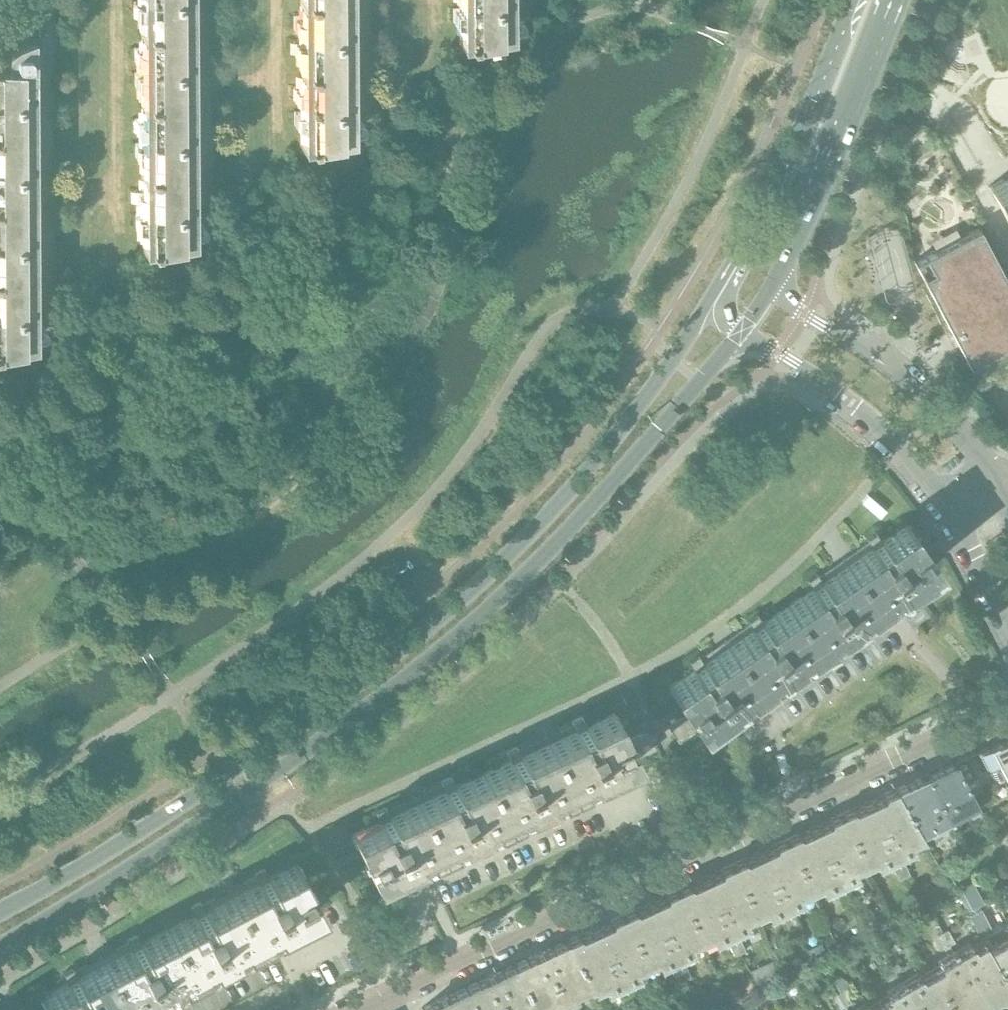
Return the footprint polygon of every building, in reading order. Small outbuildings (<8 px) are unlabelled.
[(189,0),(140,0),(141,190),(141,247),(141,249),(191,240),(191,238),(190,227),(189,0)] [(348,0),(299,0),(300,124),(300,145),(300,146),(349,137),(348,0)] [(508,0),(459,0),(459,42),(458,43),(508,34),(508,0)] [(30,64),(30,35),(15,41),(10,43),(6,47),(4,49),(4,52),(4,63),(0,63),(0,348),(32,343),(32,342),(30,64)] [(989,188),(1007,223),(1007,177),(1003,180),(989,188)] [(977,224),(912,258),(969,366),(1007,345),(1007,282),(977,224)] [(935,564),(923,548),(926,545),(921,538),(918,540),(906,523),(894,531),(910,554),(922,573),(935,564)] [(922,573),(910,554),(894,531),(881,541),(876,533),(866,540),(873,550),(866,554),(865,552),(846,564),(857,581),(869,599),(882,590),(884,594),(882,596),(882,597),(891,591),(893,593),(922,573)] [(855,615),(864,609),(863,608),(860,610),(858,607),(869,599),(857,581),(846,564),(828,577),(829,579),(823,584),(816,574),(807,581),(812,588),(787,605),(816,646),(827,638),(825,636),(832,631),(833,634),(857,618),(855,615)] [(804,654),(816,646),(787,605),(762,623),(757,615),(748,622),(754,631),(748,636),(746,633),(727,646),(751,680),(763,672),(766,675),(763,678),(764,678),(772,672),(774,675),(798,659),(796,656),(802,652),(804,654)] [(737,697),(745,691),(745,690),(742,692),(739,688),(751,680),(727,646),(709,659),(711,661),(704,665),(700,658),(698,656),(688,662),(693,670),(668,687),(686,714),(696,728),(699,732),(703,729),(701,725),(738,700),(737,697)] [(655,748),(648,732),(627,742),(613,713),(585,726),(582,717),(571,722),(576,733),(569,736),(568,734),(548,743),(565,781),(578,774),(580,778),(577,780),(577,781),(587,777),(588,779),(655,748)] [(696,728),(686,714),(668,727),(678,741),(696,728)] [(1007,760),(1007,737),(953,763),(971,796),(974,795),(975,792),(970,782),(966,782),(976,776),(970,763),(973,762),(976,766),(983,762),(986,767),(988,766),(992,773),(1000,768),(998,765),(1007,760)] [(552,787),(565,781),(548,743),(527,752),(528,755),(521,758),(516,748),(511,750),(506,752),(510,761),(482,773),(503,819),(516,813),(515,810),(521,807),(523,809),(549,798),(548,795),(557,790),(557,789),(554,791),(552,787)] [(1007,780),(1007,760),(998,765),(1000,768),(1007,780)] [(975,803),(971,796),(953,763),(898,788),(919,832),(937,823),(941,830),(945,828),(950,838),(955,836),(947,818),(975,803)] [(503,819),(482,773),(455,786),(451,778),(441,783),(446,793),(438,797),(437,794),(417,803),(434,841),(447,835),(449,839),(446,840),(447,841),(456,837),(458,840),(483,828),(482,825),(489,822),(490,825),(503,819)] [(922,838),(919,832),(898,788),(884,795),(883,798),(868,805),(853,812),(850,810),(839,815),(841,819),(863,865),(874,860),(876,864),(912,848),(910,843),(922,838)] [(421,847),(434,841),(417,803),(396,813),(398,815),(391,819),(386,808),(381,810),(375,813),(379,821),(351,834),(372,879),(374,878),(376,882),(380,880),(378,876),(418,858),(417,855),(426,851),(426,850),(423,851),(421,847)] [(863,865),(841,819),(839,815),(831,819),(829,823),(799,837),(796,835),(786,840),(809,890),(819,885),(822,890),(841,881),(856,874),(854,869),(863,865)] [(809,890),(786,840),(776,844),(775,848),(760,855),(745,862),(741,861),(731,865),(754,915),(765,910),(767,915),(801,899),(799,894),(809,890)] [(910,875),(904,862),(898,865),(904,878),(910,875)] [(319,907),(309,889),(296,863),(268,877),(264,869),(254,875),(260,885),(253,889),(251,886),(231,897),(251,933),(264,926),(266,930),(263,932),(263,933),(272,928),(274,931),(319,907)] [(754,915),(731,865),(722,870),(720,873),(690,887),(687,886),(677,890),(699,940),(710,935),(712,940),(747,924),(744,920),(754,915)] [(904,878),(898,865),(893,868),(899,881),(904,878)] [(984,903),(972,881),(955,890),(967,912),(984,903)] [(947,889),(943,882),(934,887),(938,894),(947,889)] [(854,901),(848,888),(842,891),(848,904),(854,901)] [(699,940),(677,890),(667,895),(666,898),(650,905),(635,912),(632,911),(623,915),(646,965),(655,960),(658,965),(692,949),(690,944),(699,940)] [(848,904),(842,891),(837,893),(843,906),(848,904)] [(238,940),(251,933),(231,897),(212,907),(213,909),(206,913),(201,903),(190,908),(194,916),(167,930),(191,974),(203,968),(202,965),(208,961),(210,964),(235,951),(234,948),(243,943),(243,942),(240,944),(238,940)] [(878,926),(869,908),(854,915),(863,933),(878,926)] [(1007,924),(993,931),(981,909),(969,916),(983,942),(1007,986),(1007,926),(1007,924)] [(800,926),(794,913),(788,916),(794,928),(800,926)] [(646,965),(623,915),(613,920),(612,923),(595,931),(580,938),(576,937),(570,940),(593,989),(602,985),(605,990),(638,975),(636,970),(646,965)] [(794,928),(788,916),(783,918),(789,931),(794,928)] [(191,974),(167,930),(141,944),(136,936),(126,941),(132,952),(125,955),(123,953),(104,963),(123,999),(136,993),(138,997),(135,998),(135,999),(145,995),(146,997),(172,984),(170,981),(177,978),(178,980),(191,974)] [(955,942),(948,930),(943,933),(949,945),(955,942)] [(949,945),(943,933),(937,936),(944,948),(949,945)] [(745,951),(739,939),(734,941),(740,954),(745,951)] [(570,940),(512,966),(533,1009),(537,1009),(548,1005),(549,1008),(574,997),(573,993),(589,986),(592,990),(593,989),(570,940)] [(740,954),(734,941),(728,944),(734,956),(740,954)] [(983,942),(972,948),(970,944),(937,963),(939,967),(931,972),(953,1009),(970,1009),(982,1003),(997,994),(1000,995),(1007,991),(1007,986),(983,942)] [(803,966),(800,958),(792,962),(795,970),(803,966)] [(123,999),(104,963),(84,973),(85,976),(78,979),(73,969),(63,974),(67,982),(39,996),(47,1009),(112,1009),(110,1006),(123,999)] [(691,976),(685,964),(679,966),(685,979),(691,976)] [(512,966),(466,988),(476,1009),(533,1009),(512,966)] [(685,979),(679,966),(674,969),(679,982),(685,979)] [(931,972),(920,977),(918,974),(885,993),(887,997),(877,1003),(881,1009),(953,1009),(931,972)] [(466,988),(422,1009),(421,1009),(476,1009),(466,988)] [(637,1001),(631,988),(626,991),(631,1004),(637,1001)] [(772,1000),(765,989),(741,1003),(745,1009),(756,1009),(772,1000)] [(851,1002),(844,990),(838,993),(846,1005),(851,1002)] [(631,1004),(626,991),(620,994),(626,1006),(631,1004)] [(741,999),(737,993),(728,998),(732,1004),(741,999)] [(846,1005),(838,993),(833,996),(840,1009),(846,1005)] [(707,1001),(698,1005),(701,1009),(711,1009),(707,1001)]
